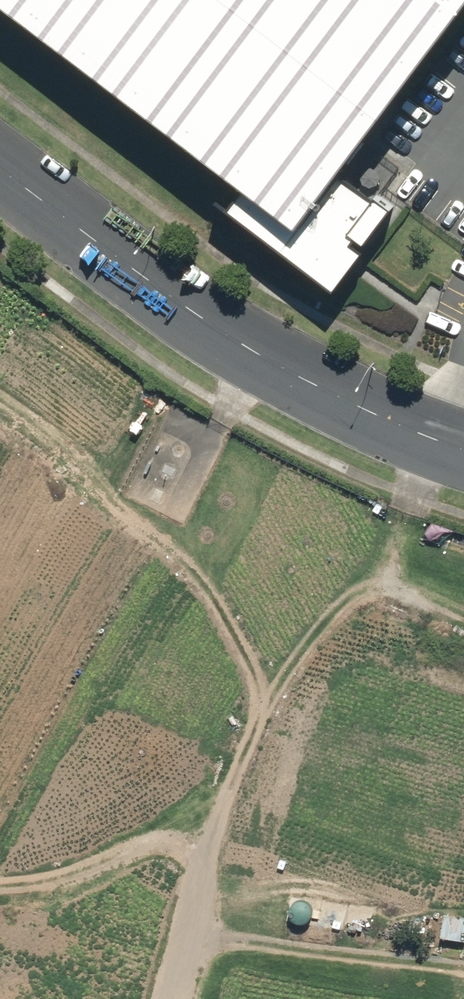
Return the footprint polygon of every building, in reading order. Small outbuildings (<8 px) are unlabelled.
[(256,176),(236,203),(333,276),(390,201),(345,168),(358,150),(463,10),(463,0),(19,0),(256,176)]
